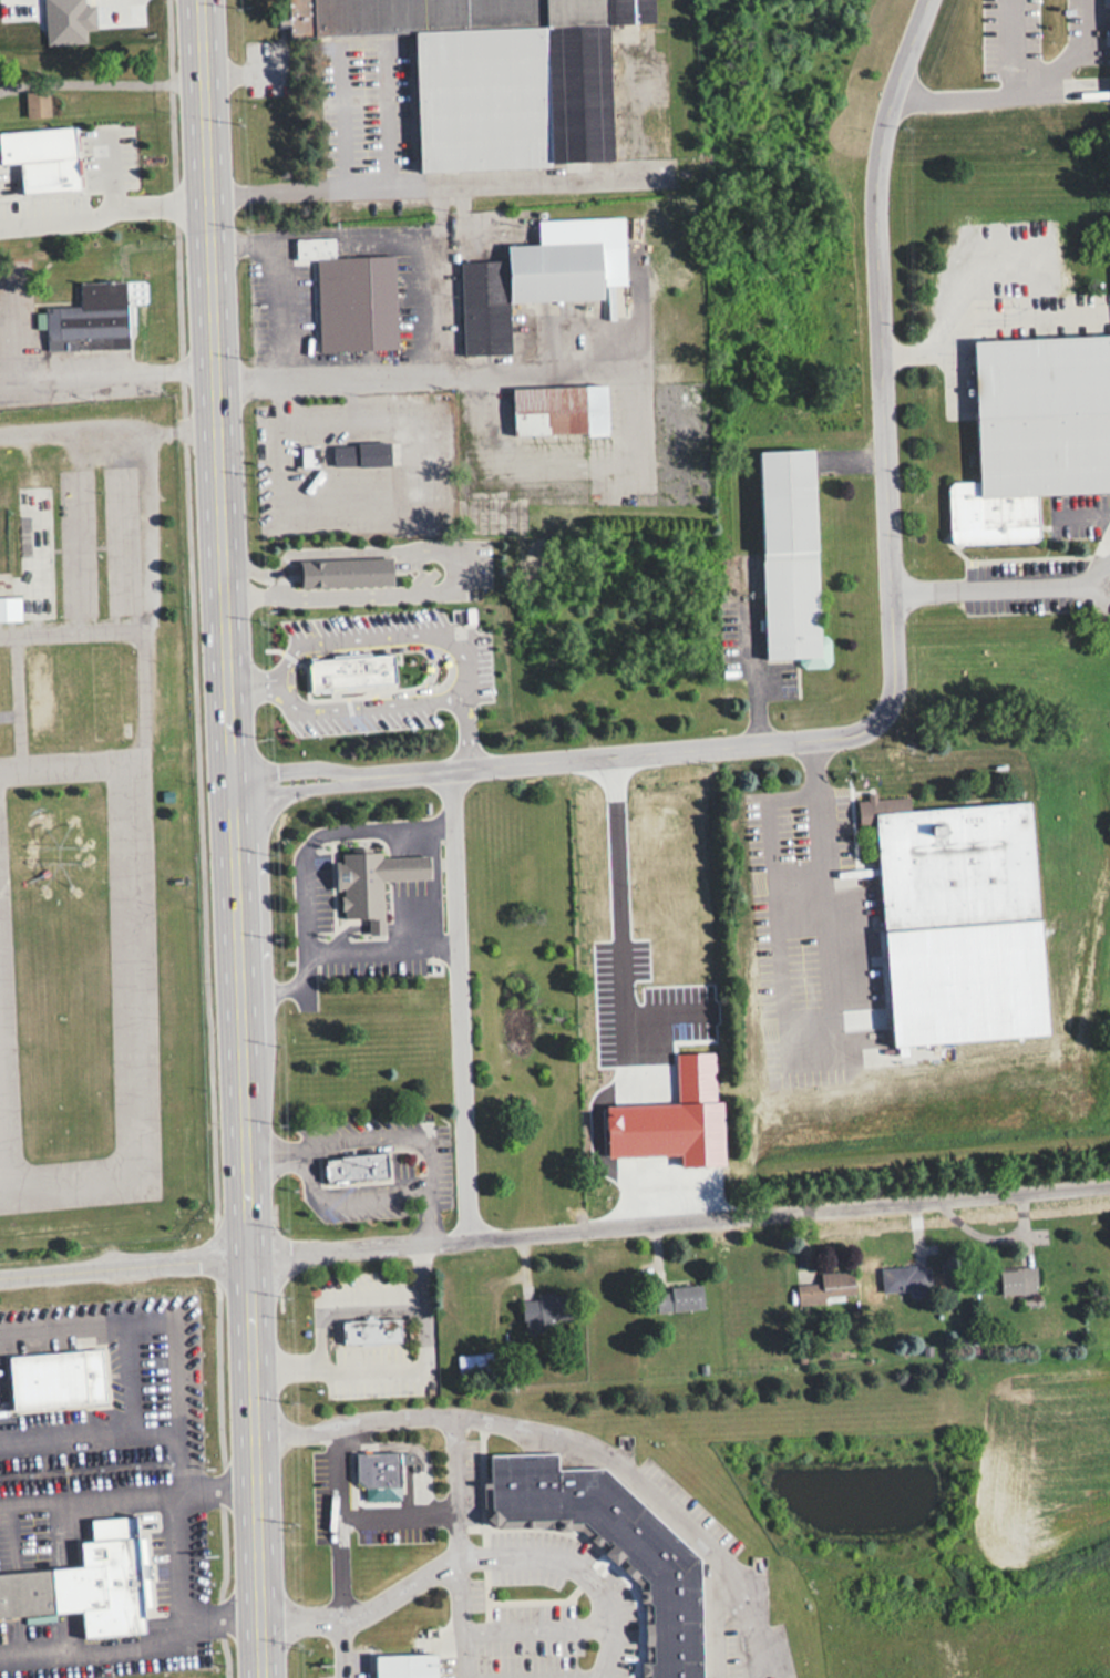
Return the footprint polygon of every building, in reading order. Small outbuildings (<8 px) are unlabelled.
[(58,41),(86,41),(86,0),(58,0),(58,41)] [(614,163),(609,42),(636,41),(635,24),(655,24),(654,0),(287,0),(288,38),(413,32),(419,171),(614,163)] [(88,127),(93,191),(39,196),(37,165),(16,167),(12,134),(88,127)] [(463,356),(510,353),(508,302),(604,300),(604,279),(626,278),(624,217),(536,219),(537,245),(507,246),(507,260),(460,261),(463,356)] [(407,257),(410,348),(327,351),(325,301),(305,302),(302,239),(346,238),(347,258),(407,257)] [(136,281),(140,346),(56,351),(53,308),(86,308),(84,284),(136,281)] [(977,482),(949,483),(952,544),(1039,542),(1037,495),(1109,493),(1109,336),(974,340),(977,482)] [(512,387),(513,434),(608,433),(606,384),(512,387)] [(340,445),(404,442),(404,464),(341,467),(340,445)] [(300,446),(300,467),(318,467),(318,446),(300,446)] [(815,447),(757,449),(762,659),(798,658),(799,667),(821,667),(815,447)] [(307,560),(404,557),(405,584),(308,587),(307,560)] [(21,594),(8,594),(8,586),(0,586),(0,621),(21,621),(21,594)] [(319,660),(404,653),(408,684),(321,691),(319,660)] [(882,928),(1038,918),(1031,801),(908,809),(907,794),(866,797),(866,799),(855,800),(857,823),(875,822),(882,928)] [(352,853),(392,853),(392,857),(441,856),(441,882),(395,883),(395,924),(353,925),(352,853)] [(338,1159),(399,1154),(401,1180),(339,1184),(338,1159)] [(909,1295),(931,1294),(929,1265),(881,1268),(882,1293),(909,1291),(909,1295)] [(999,1268),(999,1294),(1036,1294),(1036,1268),(999,1268)] [(818,1273),(819,1283),(795,1284),(796,1302),(854,1299),(853,1271),(818,1273)] [(702,1310),(702,1286),(655,1286),(655,1310),(702,1310)] [(521,1328),(570,1328),(570,1294),(521,1295),(521,1328)] [(356,1318),(417,1317),(417,1345),(356,1345),(356,1318)] [(21,1360),(115,1351),(120,1403),(25,1413),(21,1360)] [(495,1373),(495,1354),(463,1354),(463,1373),(495,1373)] [(362,1452),(363,1485),(412,1484),(412,1451),(362,1452)] [(504,1480),(494,1480),(495,1512),(510,1525),(586,1525),(655,1585),(658,1677),(716,1677),(713,1561),(616,1470),(571,1471),(571,1452),(504,1453),(504,1480)] [(148,1519),(160,1633),(97,1640),(96,1610),(6,1618),(0,1577),(95,1569),(93,1545),(107,1544),(103,1521),(148,1519)] [(390,1677),(452,1677),(451,1656),(389,1657),(390,1677)]
